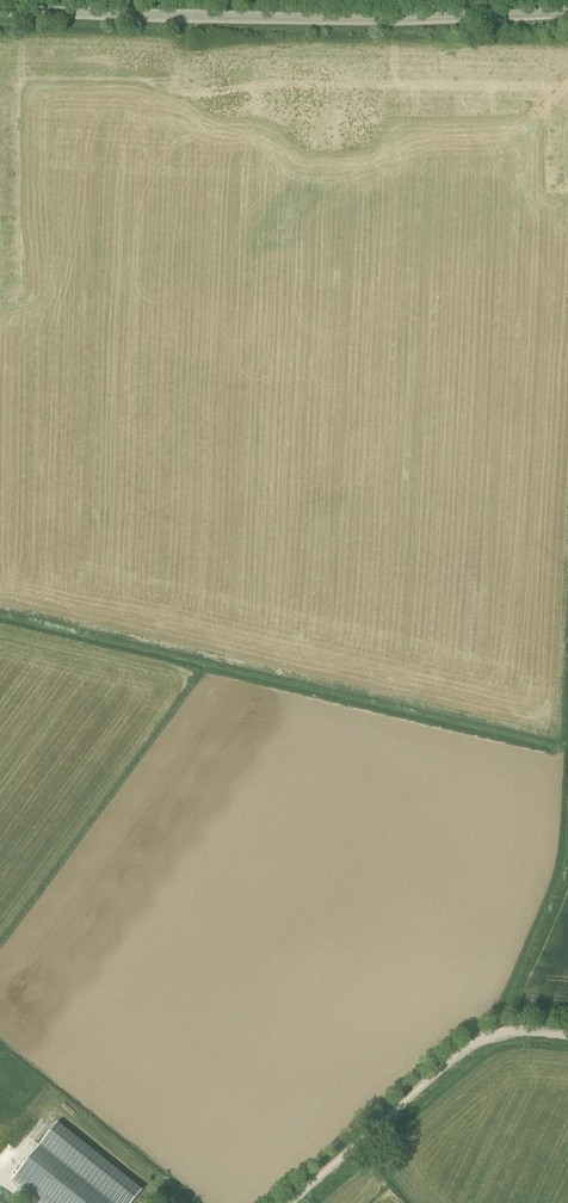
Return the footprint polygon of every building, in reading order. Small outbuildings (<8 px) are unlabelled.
[(44,1141),(14,1180),(43,1202),(122,1202),(44,1141)]
